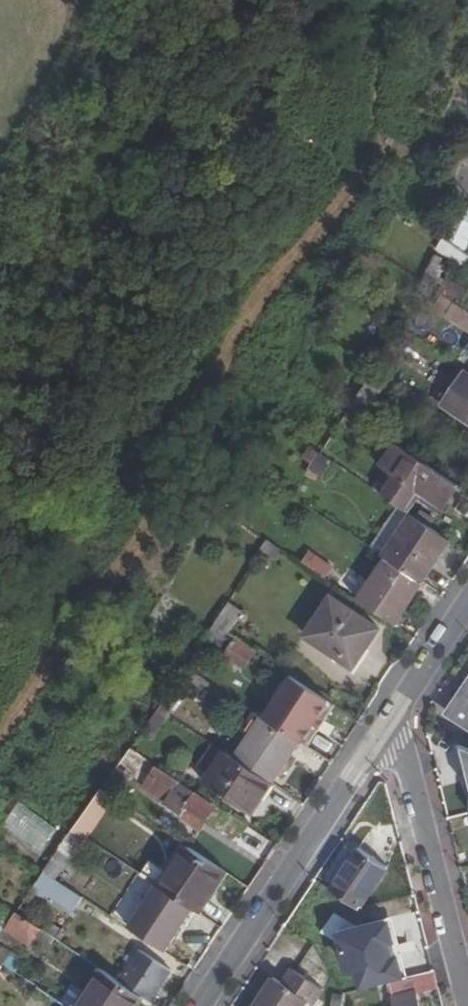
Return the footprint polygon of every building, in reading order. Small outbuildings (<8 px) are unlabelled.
[(457,202),(447,224),(467,237),(467,206),(457,202)] [(447,224),(442,235),(467,252),(467,237),(447,224)] [(442,235),(436,248),(467,268),(467,252),(442,235)] [(434,254),(422,281),(438,291),(439,289),(461,303),(467,293),(467,291),(446,276),(447,273),(449,274),(454,266),(434,254)] [(454,302),(445,315),(467,330),(467,311),(454,302)] [(466,373),(445,404),(467,420),(467,374),(466,373)] [(367,412),(384,388),(369,377),(354,402),(367,412)] [(367,412),(354,402),(348,411),(362,421),(367,412)] [(444,506),(458,485),(395,443),(381,463),(396,475),(383,495),(405,510),(419,489),(444,506)] [(332,462),(321,454),(312,469),(322,477),(332,462)] [(385,558),(422,583),(451,541),(407,511),(388,538),(392,542),(383,556),(385,558)] [(339,531),(322,519),(300,553),(317,566),(339,531)] [(267,540),(261,550),(271,558),(278,547),(276,545),(267,540)] [(357,599),(394,623),(422,583),(385,558),(357,599)] [(346,570),(340,584),(355,591),(361,577),(346,570)] [(379,629),(331,597),(305,634),(354,667),(379,629)] [(215,625),(256,653),(268,660),(283,638),(229,602),(215,625)] [(215,625),(206,638),(228,654),(224,659),(231,664),(234,660),(246,668),(256,653),(215,625)] [(300,741),(302,743),(330,701),(291,676),(264,717),(300,741)] [(463,702),(459,699),(449,713),(467,726),(467,694),(463,702)] [(146,724),(156,733),(178,709),(168,701),(146,724)] [(235,758),(272,783),(300,741),(264,717),(263,717),(235,758)] [(130,748),(101,789),(114,797),(142,756),(130,748)] [(251,813),(272,783),(235,758),(224,751),(204,780),(251,813)] [(209,821),(218,807),(156,766),(142,787),(182,812),(187,806),(209,821)] [(101,789),(73,828),(86,837),(114,797),(101,789)] [(159,886),(198,912),(224,871),(186,845),(159,886)] [(360,848),(331,892),(361,910),(389,868),(360,848)] [(74,910),(83,896),(44,871),(32,889),(46,899),(49,894),(74,910)] [(158,885),(130,927),(167,951),(176,937),(184,925),(188,927),(198,912),(159,886),(158,885)] [(41,928),(17,911),(6,928),(30,944),(41,928)] [(388,962),(376,916),(338,925),(350,972),(388,962)] [(188,927),(184,925),(176,937),(179,939),(188,927)] [(142,996),(150,1001),(171,970),(141,949),(120,980),(142,996)] [(298,969),(315,978),(325,960),(307,951),(298,969)] [(142,996),(120,980),(106,971),(82,1005),(135,1005),(142,996)] [(294,971),(284,986),(308,1001),(305,1005),(317,1005),(326,993),(294,971)] [(392,983),(398,1005),(421,1005),(418,994),(439,989),(434,972),(392,983)] [(256,1005),(305,1005),(308,1001),(284,986),(274,979),(256,1005)] [(334,1005),(344,1005),(346,997),(336,995),(334,1005)]
